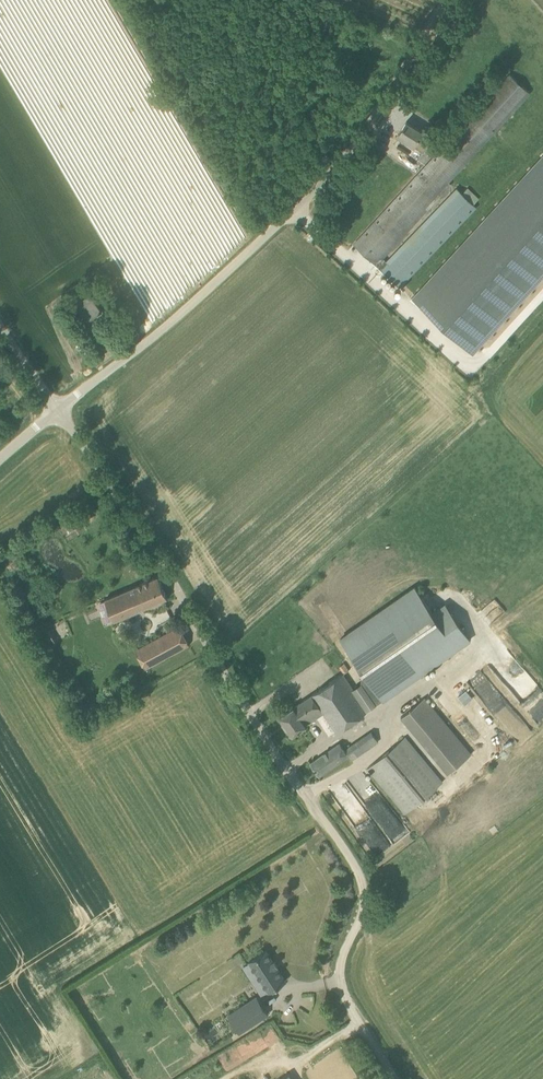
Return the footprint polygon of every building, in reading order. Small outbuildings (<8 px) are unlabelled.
[(354,244),(374,263),(456,173),(531,92),(512,74),(452,138),(427,164),(417,175),(354,244)] [(402,139),(422,151),(418,158),(425,163),(437,150),(419,138),(423,131),(407,121),(399,134),(404,137),(402,139)] [(473,354),(542,278),(542,156),(412,298),(473,354)] [(400,287),(476,207),(457,188),(380,268),(400,287)] [(416,223),(404,237),(407,239),(419,225),(416,223)] [(89,321),(102,312),(90,294),(76,303),(89,321)] [(114,620),(163,599),(167,597),(159,576),(105,599),(114,620)] [(376,705),(471,640),(447,605),(434,614),(425,601),(416,588),(341,639),(364,674),(363,675),(361,683),(376,705)] [(180,625),(177,627),(136,649),(138,655),(137,655),(143,665),(144,664),(146,668),(190,645),(180,625)] [(368,710),(343,673),(279,717),(291,735),(324,713),(337,732),(368,710)] [(462,685),(454,692),(461,699),(468,693),(462,685)] [(473,752),(426,696),(401,716),(448,773),(473,752)] [(345,750),(340,742),(310,763),(319,776),(348,755),(351,760),(379,741),(372,731),(345,750)] [(405,813),(443,782),(405,737),(368,768),(405,813)] [(377,787),(362,796),(390,843),(406,834),(377,787)] [(250,963),(243,967),(251,981),(261,995),(268,991),(269,991),(286,980),(266,950),(249,961),(250,963)] [(268,1014),(257,997),(229,1015),(240,1032),(268,1014)] [(227,1069),(281,1037),(272,1022),(226,1049),(229,1054),(221,1059),(227,1069)]
